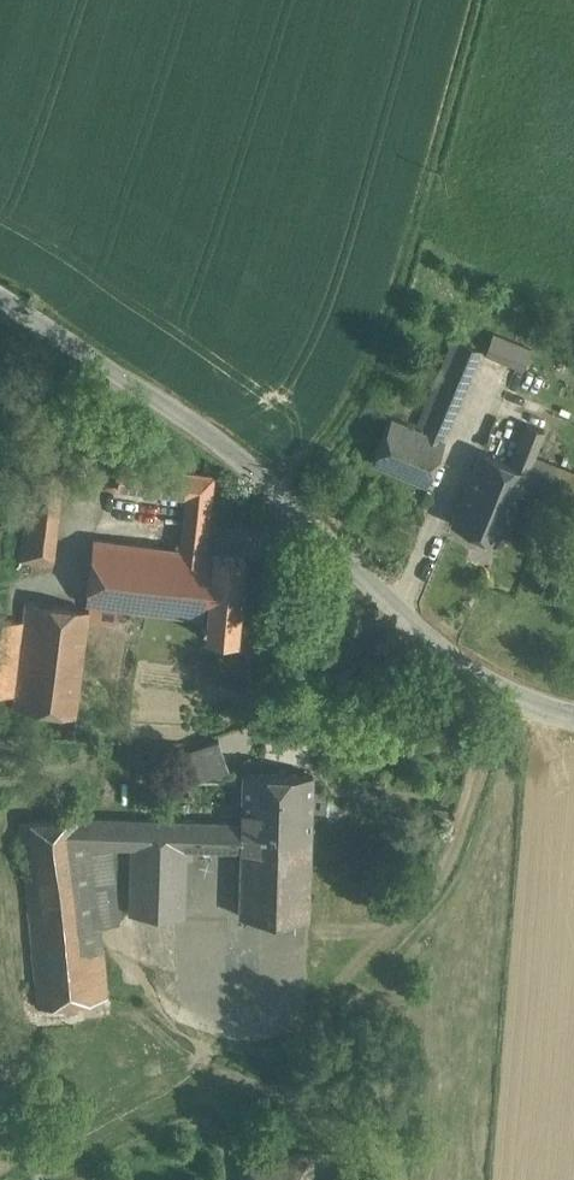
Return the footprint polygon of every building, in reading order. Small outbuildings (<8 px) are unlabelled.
[(532,349),(493,333),(485,353),(523,369),(532,349)] [(455,339),(417,428),(444,439),(481,350),(455,339)] [(417,428),(392,417),(373,462),(427,484),(445,440),(444,439),(417,428)] [(527,423),(511,463),(528,470),(534,456),(545,430),(527,423)] [(64,459),(36,456),(37,449),(32,449),(24,533),(56,536),(64,459)] [(511,463),(482,451),(466,489),(514,508),(519,496),(530,471),(528,470),(511,463)] [(534,456),(528,470),(530,471),(519,496),(573,517),(573,472),(534,456)] [(175,549),(94,539),(87,603),(118,607),(178,614),(179,606),(182,606),(185,580),(189,580),(190,552),(205,554),(214,475),(121,464),(118,489),(186,497),(181,543),(176,543),(175,549)] [(514,508),(466,489),(452,523),(500,543),(504,533),(506,533),(507,531),(505,531),(514,508)] [(56,536),(24,533),(22,561),(54,564),(56,536)] [(246,557),(213,554),(213,555),(205,554),(190,552),(189,580),(185,580),(182,606),(179,606),(178,614),(207,617),(207,621),(203,621),(203,625),(207,625),(206,636),(233,639),(233,637),(238,633),(239,633),(246,557)] [(89,610),(27,601),(24,621),(15,687),(14,695),(13,708),(76,716),(88,619),(90,610),(89,610)] [(118,607),(90,603),(89,610),(90,610),(88,619),(116,622),(118,607)] [(0,618),(0,693),(14,695),(15,687),(24,621),(0,618)] [(219,739),(186,751),(197,781),(230,769),(219,739)] [(313,774),(244,772),(242,823),(241,846),(311,848),(313,774)] [(87,815),(18,823),(39,1007),(107,998),(99,924),(91,845),(88,818),(87,815)] [(242,823),(88,818),(91,845),(113,846),(132,846),(130,914),(183,916),(185,848),(241,849),(241,846),(242,823)] [(113,846),(91,845),(99,924),(118,922),(114,878),(113,846)] [(311,848),(241,846),(241,849),(239,916),(309,918),(311,848)] [(240,1153),(241,1179),(313,1179),(313,1153),(240,1153)]
